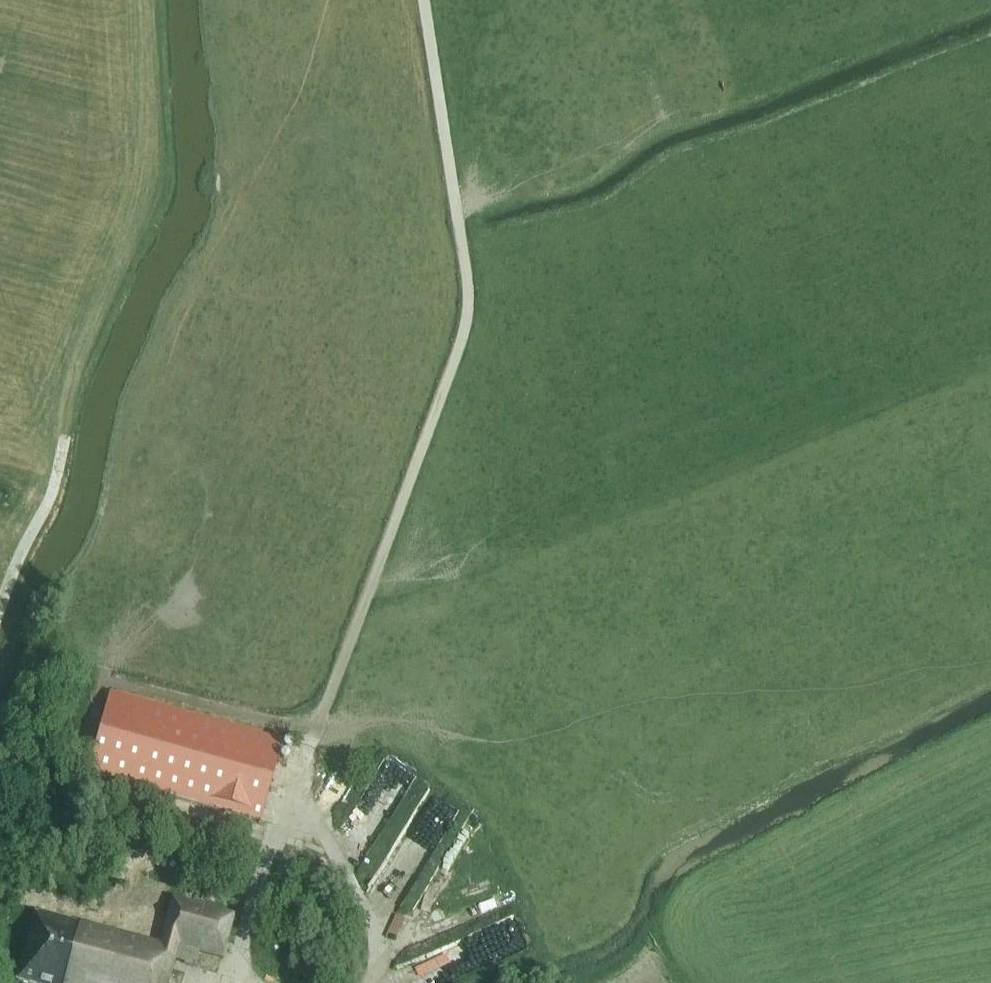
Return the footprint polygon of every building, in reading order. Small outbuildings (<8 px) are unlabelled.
[(89,771),(260,819),(282,740),(111,692),(89,771)] [(388,782),(413,788),(418,769),(393,762),(388,782)] [(166,925),(160,943),(37,914),(36,914),(18,981),(27,982),(167,982),(174,959),(195,965),(200,950),(222,956),(233,916),(173,899),(166,925)]
